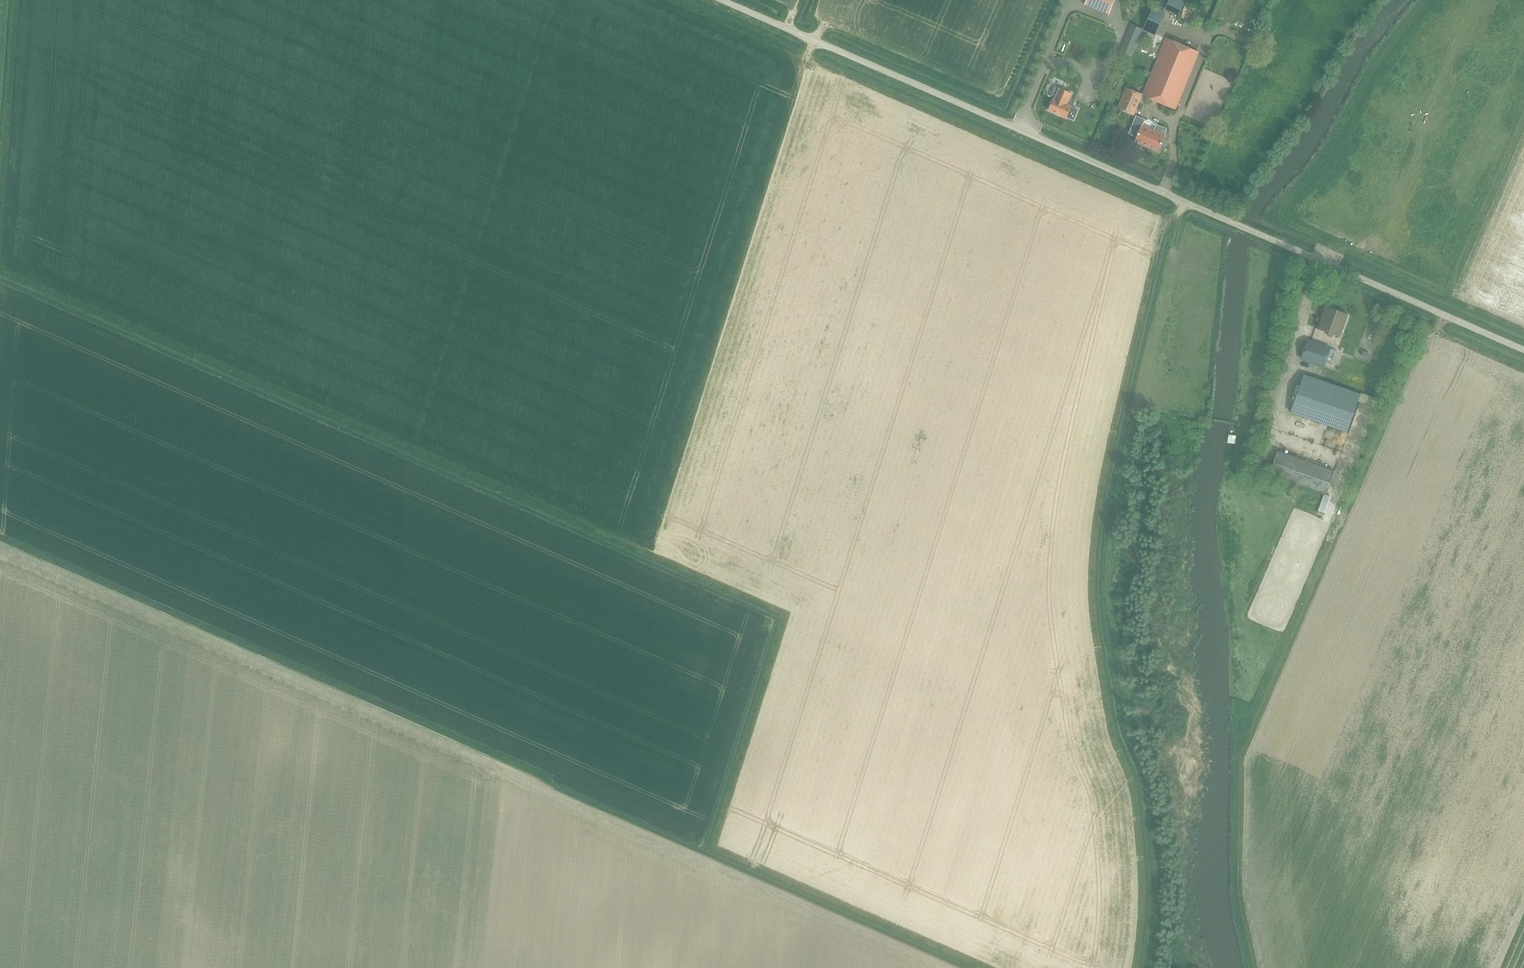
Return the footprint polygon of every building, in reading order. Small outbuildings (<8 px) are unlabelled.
[(1085,4),(1109,14),(1114,0),(1086,0),(1085,4)] [(1132,53),(1142,29),(1132,24),(1122,48),(1132,53)] [(1174,108),(1197,52),(1167,39),(1144,95),(1174,108)] [(1053,98),(1052,101),(1048,110),(1067,118),(1067,117),(1074,119),(1078,110),(1071,107),(1072,106),(1067,104),(1072,93),(1059,88),(1055,99),(1053,98)] [(1127,88),(1122,99),(1118,108),(1133,115),(1142,94),(1127,88)] [(1136,116),(1129,133),(1137,137),(1134,142),(1159,152),(1166,135),(1164,134),(1166,129),(1157,125),(1154,131),(1142,125),(1144,120),(1136,116)] [(1318,329),(1327,332),(1329,333),(1328,336),(1332,337),(1333,334),(1340,337),(1344,323),(1348,314),(1326,306),(1318,329)] [(1324,366),(1330,348),(1307,340),(1301,358),(1324,366)] [(1347,432),(1361,394),(1304,374),(1290,412),(1347,432)] [(1235,435),(1235,444),(1243,444),(1243,435),(1235,435)] [(1334,472),(1315,464),(1277,450),(1273,462),(1268,474),(1325,496),(1334,472)]
